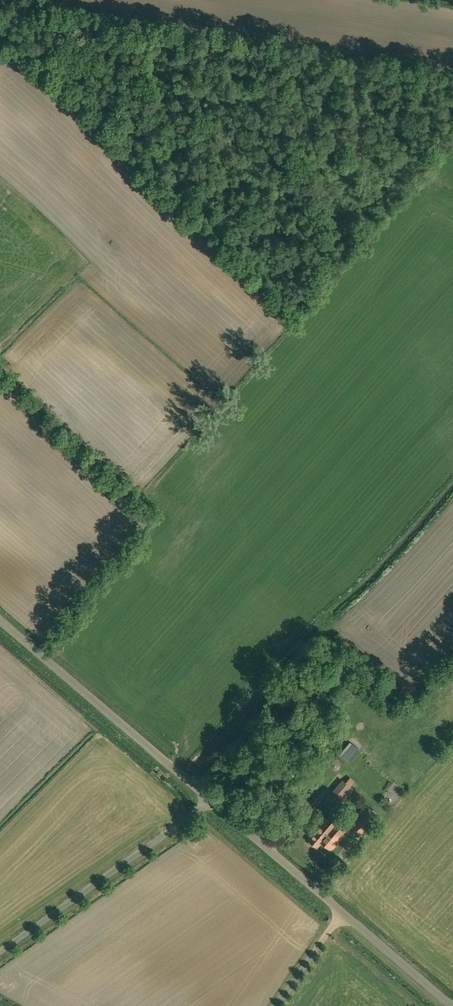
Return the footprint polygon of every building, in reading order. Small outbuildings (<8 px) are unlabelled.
[(346,783),(328,804),(335,810),(353,789),(346,783)] [(287,805),(280,799),(275,805),(282,811),(287,805)] [(366,805),(349,824),(351,826),(349,828),(358,835),(360,833),(364,836),(380,817),(366,805)] [(322,842),(331,850),(343,836),(347,831),(328,815),(308,840),(317,847),(322,842)]
